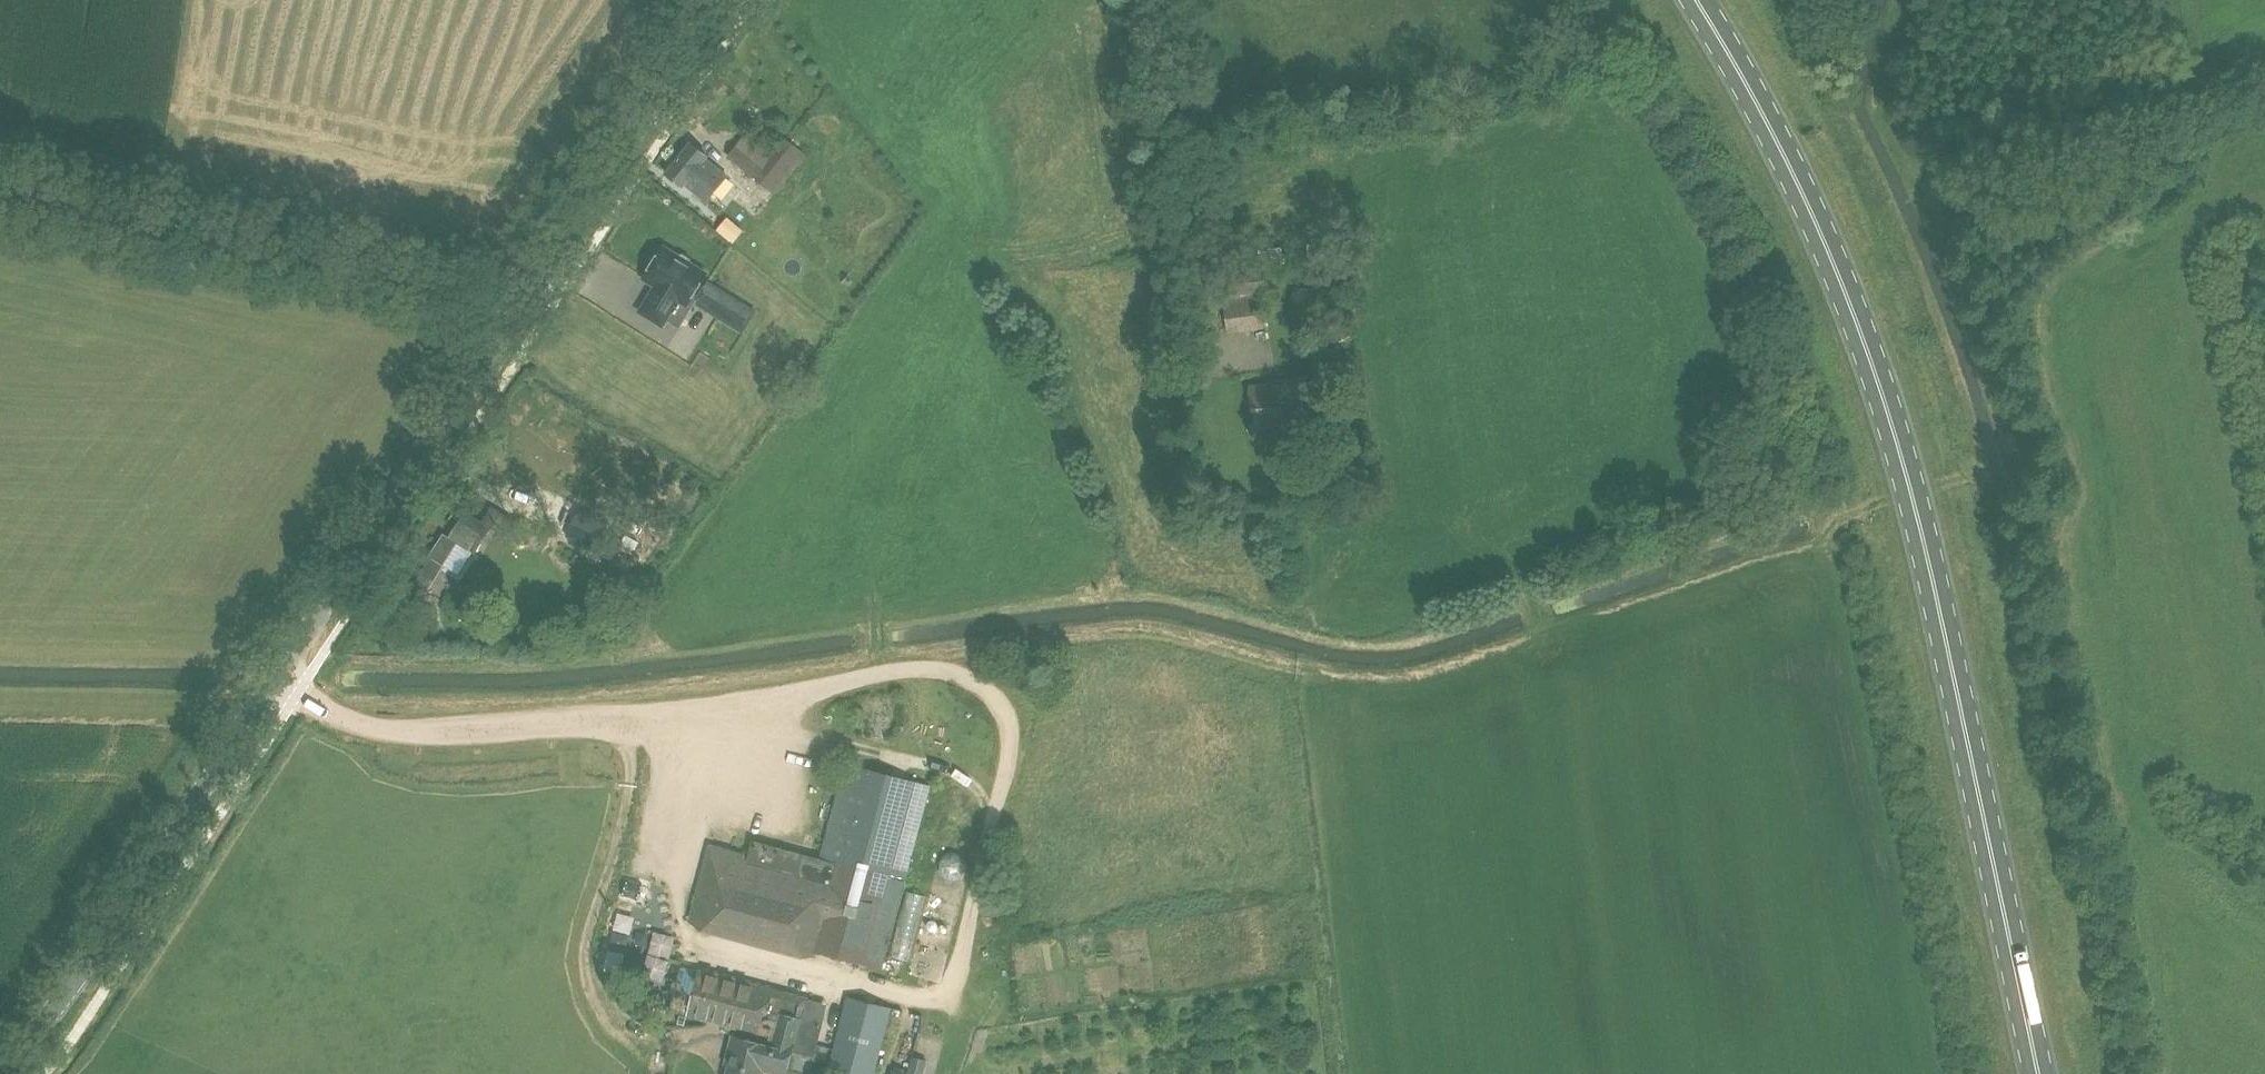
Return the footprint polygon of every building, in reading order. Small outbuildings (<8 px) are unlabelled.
[(744,133),(726,156),(769,189),(799,152),(780,137),(771,148),(767,145),(764,150),(744,133)] [(733,191),(723,182),(727,177),(707,160),(709,158),(690,143),(665,174),(682,188),(684,185),(706,202),(711,195),(722,205),(733,191)] [(653,263),(644,278),(657,287),(654,293),(652,292),(640,311),(663,326),(679,300),(687,305),(706,273),(692,264),(690,259),(683,255),(678,255),(663,246),(662,249),(657,250),(653,257),(653,263)] [(1224,274),(1227,296),(1258,291),(1255,269),(1224,274)] [(708,282),(694,305),(742,335),(708,282)] [(1225,305),(1228,331),(1264,326),(1260,300),(1225,305)] [(1314,424),(1307,379),(1249,387),(1255,432),(1314,424)] [(580,506),(566,536),(601,553),(615,521),(580,506)] [(494,530),(503,535),(513,518),(504,513),(494,530)] [(449,541),(468,552),(470,551),(476,553),(485,541),(481,537),(483,534),(462,521),(449,541)] [(327,663),(320,678),(333,683),(339,668),(327,663)] [(915,840),(913,840),(928,786),(848,765),(824,860),(753,841),(749,856),(711,845),(691,920),(705,924),(703,934),(794,958),(798,946),(881,968),(915,840)] [(786,993),(774,990),(701,971),(689,1017),(762,1036),(767,1018),(779,1021),(772,1048),(731,1037),(725,1059),(729,1060),(726,1073),(761,1073),(762,1071),(773,1073),(785,1073),(791,1050),(814,1057),(823,1026),(800,1020),(806,998),(786,993)] [(891,1010),(848,998),(828,1073),(874,1073),(891,1010)] [(921,1060),(917,1073),(932,1073),(935,1065),(921,1060)]
